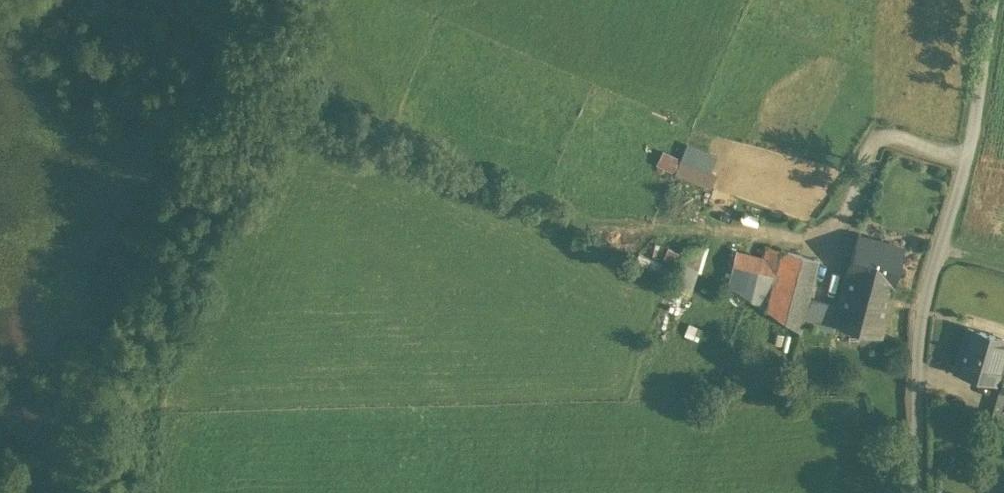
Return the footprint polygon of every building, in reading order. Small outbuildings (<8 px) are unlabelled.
[(663,146),(656,161),(672,168),(679,154),(663,146)] [(904,248),(858,235),(849,269),(895,282),(904,248)] [(751,241),(739,290),(753,293),(765,244),(751,241)] [(753,293),(752,299),(767,308),(781,248),(765,244),(753,293)] [(817,257),(781,248),(767,308),(800,329),(808,295),(817,257)] [(895,282),(849,269),(841,295),(872,304),(870,311),(886,315),(895,282)] [(834,302),(808,295),(802,320),(828,326),(834,302)] [(872,304),(841,295),(834,322),(880,335),(886,315),(870,311),(872,304)] [(968,326),(956,369),(996,380),(1003,351),(1003,336),(968,326)] [(999,390),(1000,389),(999,389),(992,413),(1003,417),(1003,391),(999,390)]
